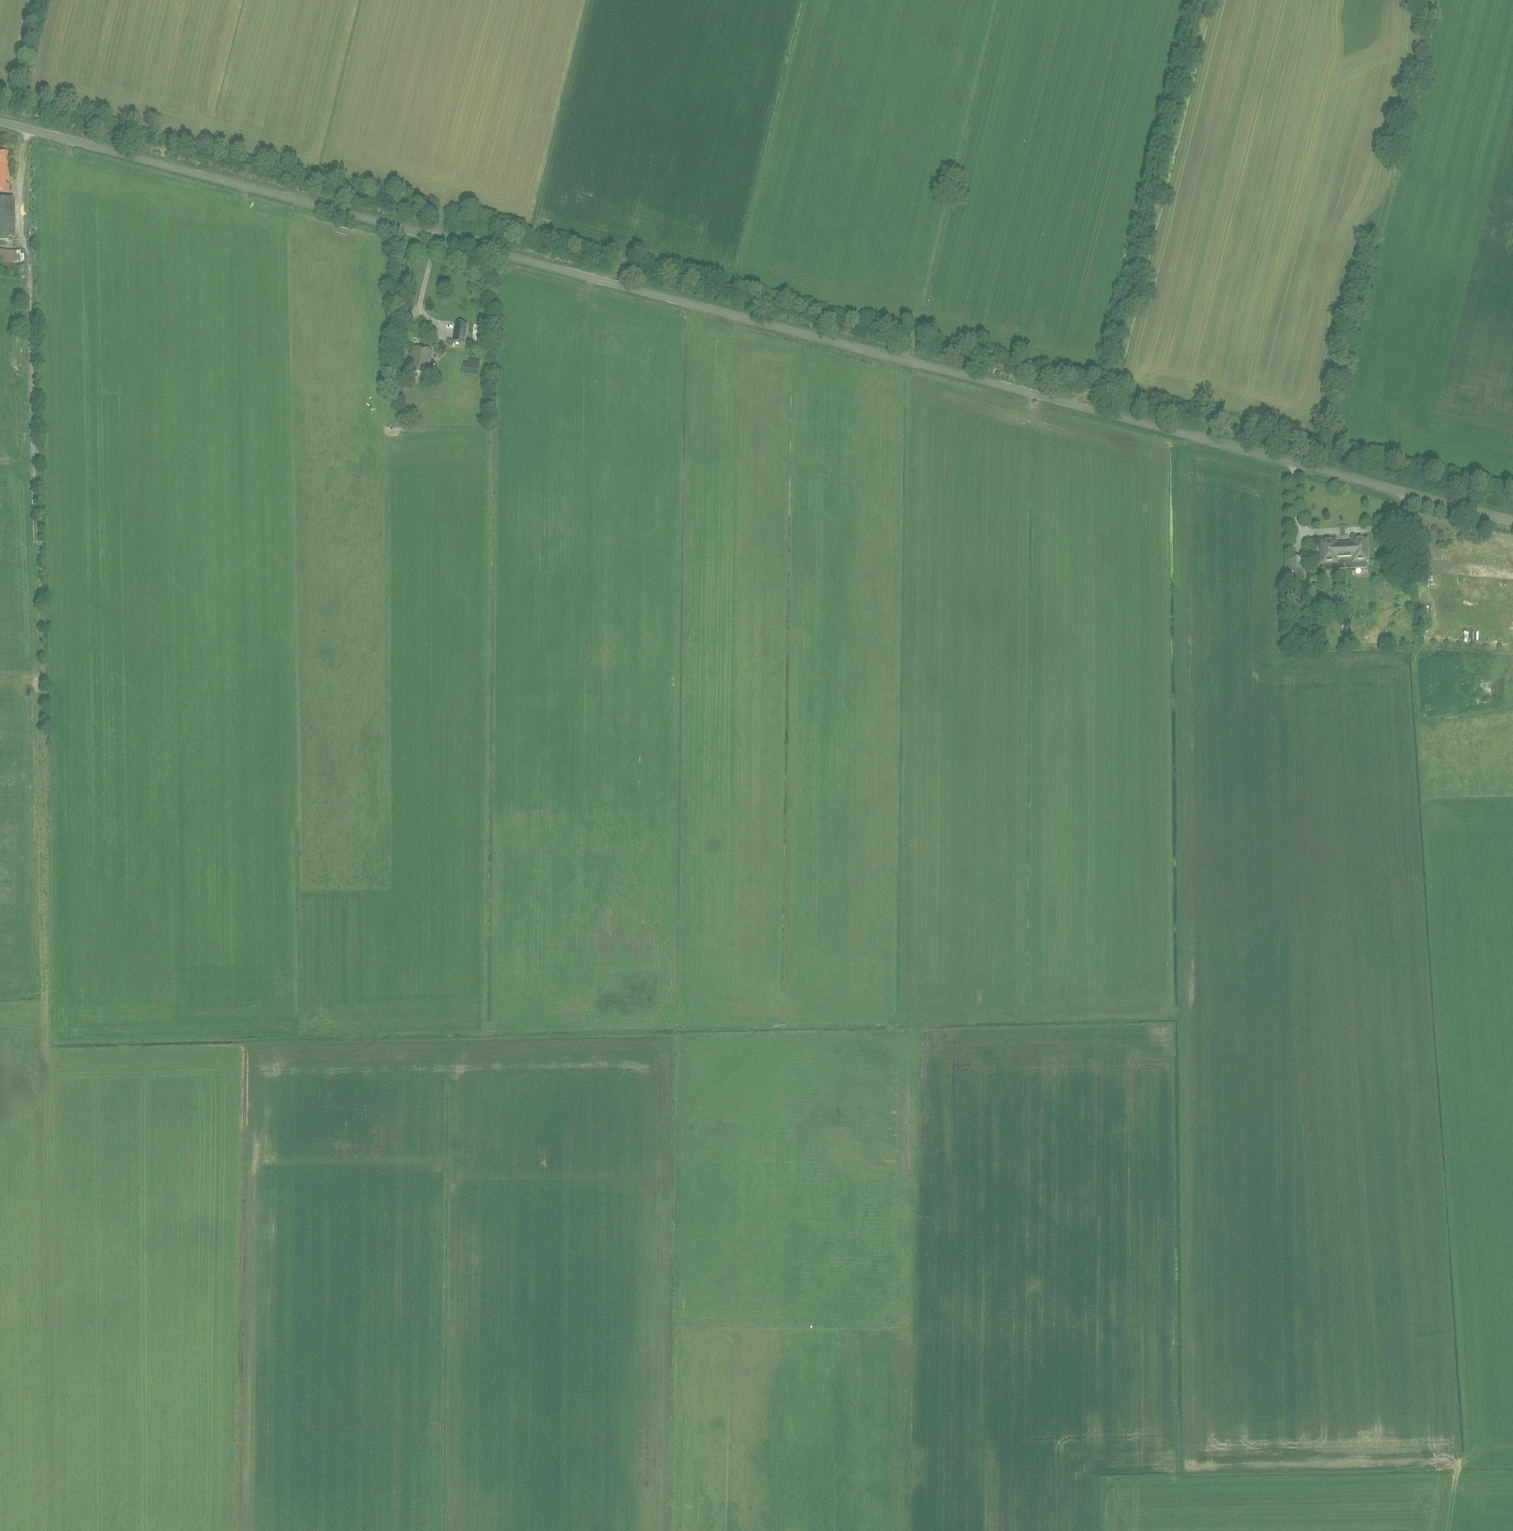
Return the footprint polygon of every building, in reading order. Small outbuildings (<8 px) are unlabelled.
[(9,178),(9,152),(0,152),(0,192),(10,192),(9,185),(6,185),(6,178),(9,178)] [(0,199),(0,240),(15,240),(14,199),(0,199)] [(20,249),(0,249),(0,263),(21,263),(20,249)] [(454,342),(464,343),(467,324),(457,322),(454,342)] [(428,374),(432,351),(414,348),(410,371),(428,374)] [(469,363),(467,375),(479,376),(480,360),(469,359),(469,363)] [(1352,543),(1345,543),(1346,559),(1353,558),(1354,562),(1370,561),(1368,538),(1352,539),(1352,543)] [(1346,559),(1345,543),(1337,544),(1337,540),(1321,541),(1322,564),(1339,563),(1338,559),(1346,559)] [(1305,580),(1304,558),(1288,558),(1289,581),(1305,580)] [(1345,593),(1338,593),(1338,597),(1334,597),(1334,606),(1338,606),(1339,609),(1346,609),(1345,593)]
